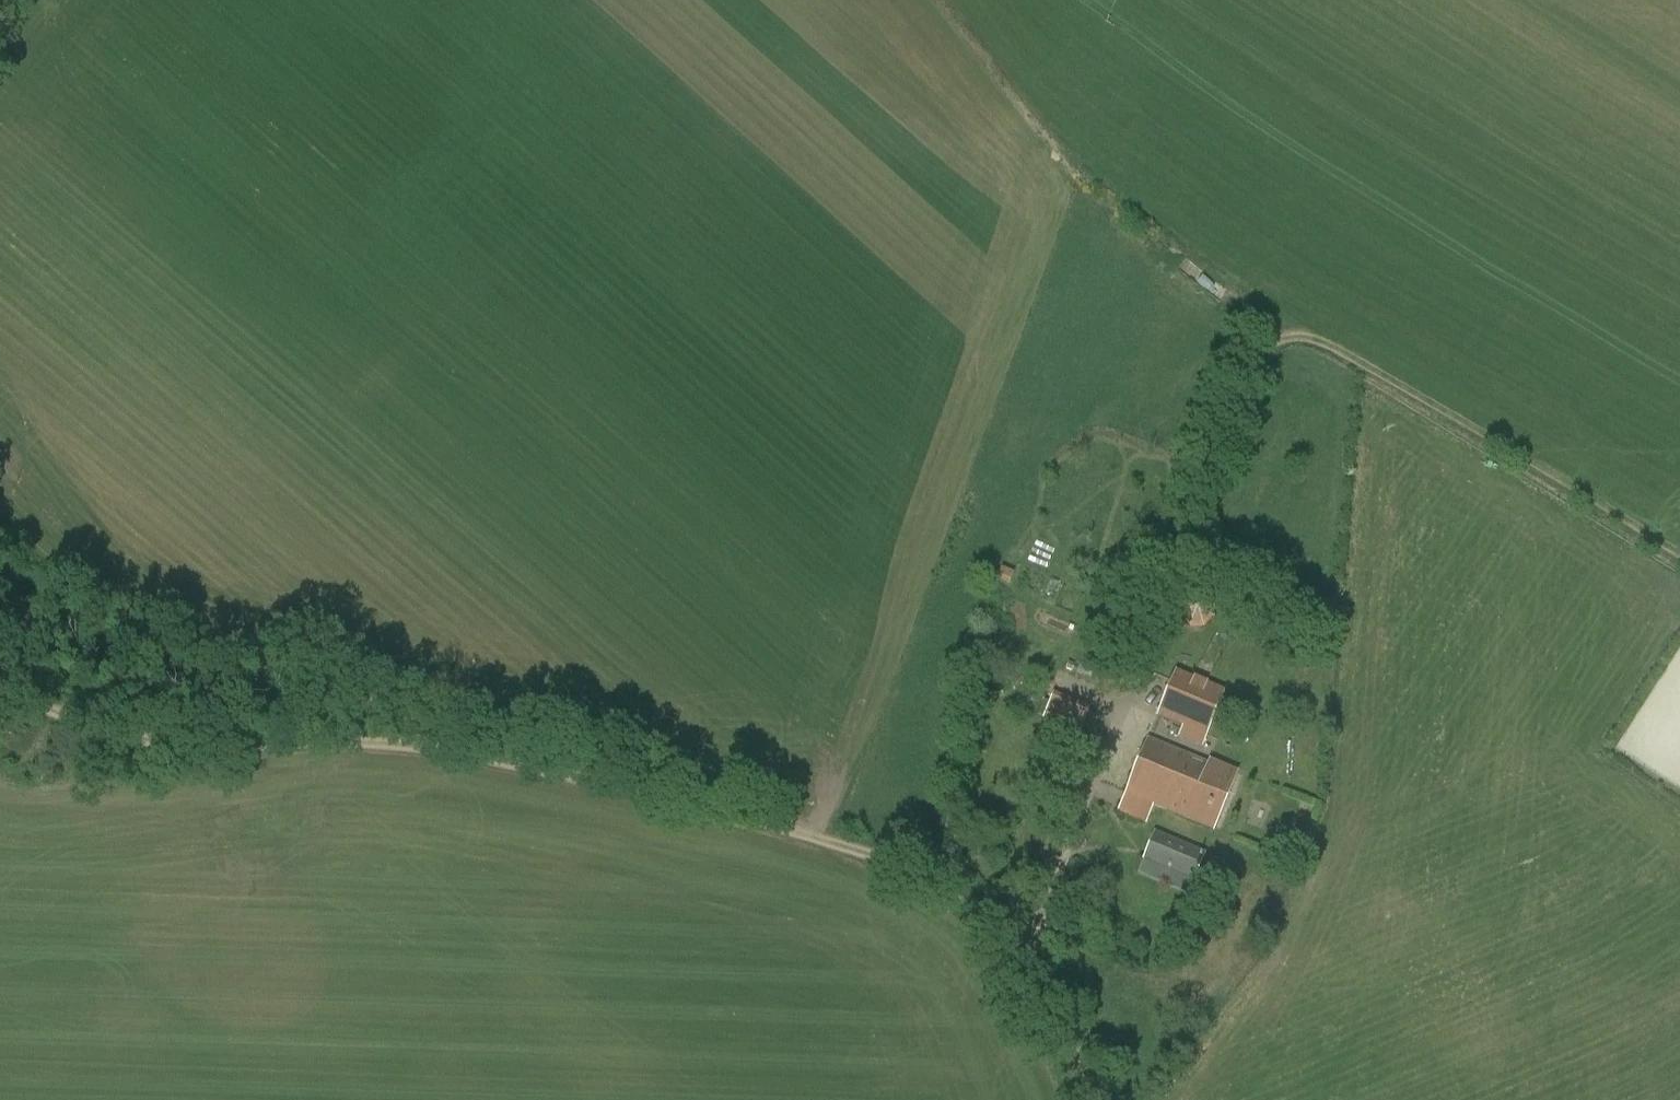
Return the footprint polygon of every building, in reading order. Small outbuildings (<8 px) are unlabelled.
[(1180,617),(1189,628),(1203,629),(1214,619),(1215,605),(1205,594),(1191,593),(1180,603),(1180,617)] [(1207,738),(1226,691),(1176,671),(1157,717),(1207,738)] [(1043,719),(1081,732),(1088,709),(1050,697),(1043,719)] [(1214,830),(1237,773),(1209,761),(1208,765),(1149,740),(1127,795),(1214,830)] [(1144,861),(1193,881),(1194,882),(1206,853),(1156,833),(1144,861)]
